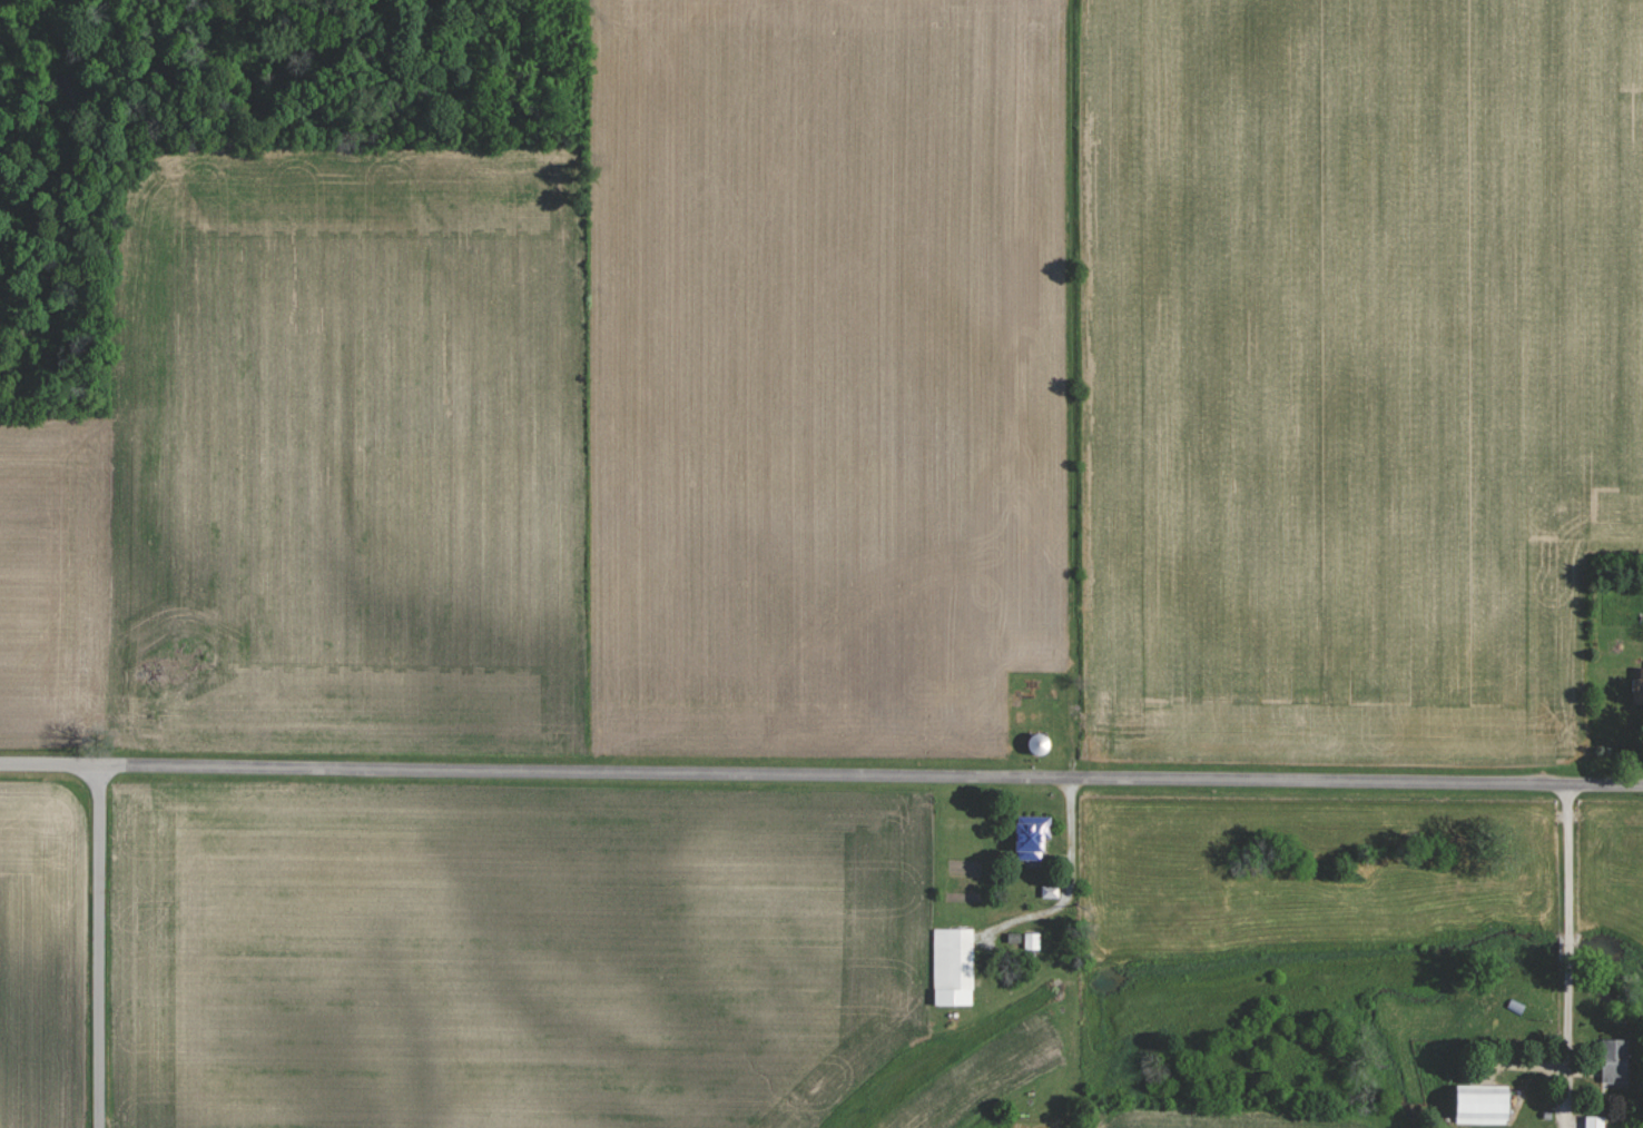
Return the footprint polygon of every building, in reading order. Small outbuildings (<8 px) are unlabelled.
[(1636,668),(1635,703),(1642,703),(1642,668),(1636,668)] [(1045,861),(1045,833),(1053,833),(1053,817),(1019,817),(1019,861),(1045,861)] [(1043,898),(1060,898),(1060,886),(1043,886),(1043,898)] [(974,929),(935,929),(935,1006),(975,1006),(974,929)] [(1026,949),(1040,950),(1041,934),(1026,933),(1026,949)] [(1605,1082),(1628,1083),(1630,1039),(1606,1038),(1605,1082)] [(1460,1123),(1512,1124),(1513,1085),(1461,1084),(1460,1123)] [(1605,1115),(1587,1115),(1587,1127),(1606,1127),(1605,1115)]
